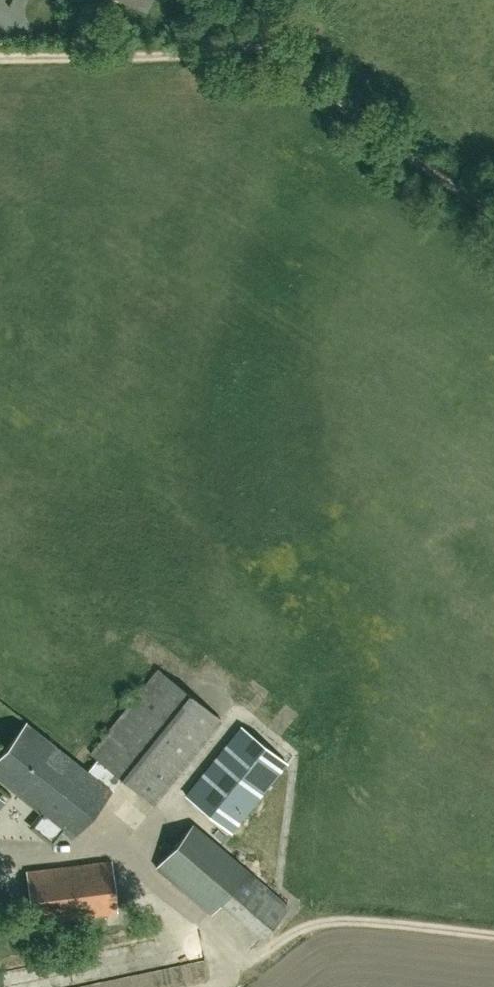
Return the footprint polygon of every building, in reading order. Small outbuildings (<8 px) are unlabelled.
[(147,9),(151,0),(128,0),(147,9)] [(65,830),(73,837),(122,776),(154,803),(222,719),(159,668),(91,752),(98,757),(88,769),(27,721),(0,754),(0,777),(41,810),(29,825),(54,844),(65,830)] [(231,830),(287,762),(242,725),(186,794),(231,830)] [(136,823),(149,809),(130,791),(117,806),(136,823)] [(213,911),(221,902),(264,938),(293,904),(194,822),(157,864),(213,911)] [(35,923),(118,912),(111,859),(28,870),(35,923)] [(25,964),(27,972),(32,970),(35,982),(77,971),(72,951),(25,964)] [(187,957),(189,974),(208,971),(205,954),(187,957)]
